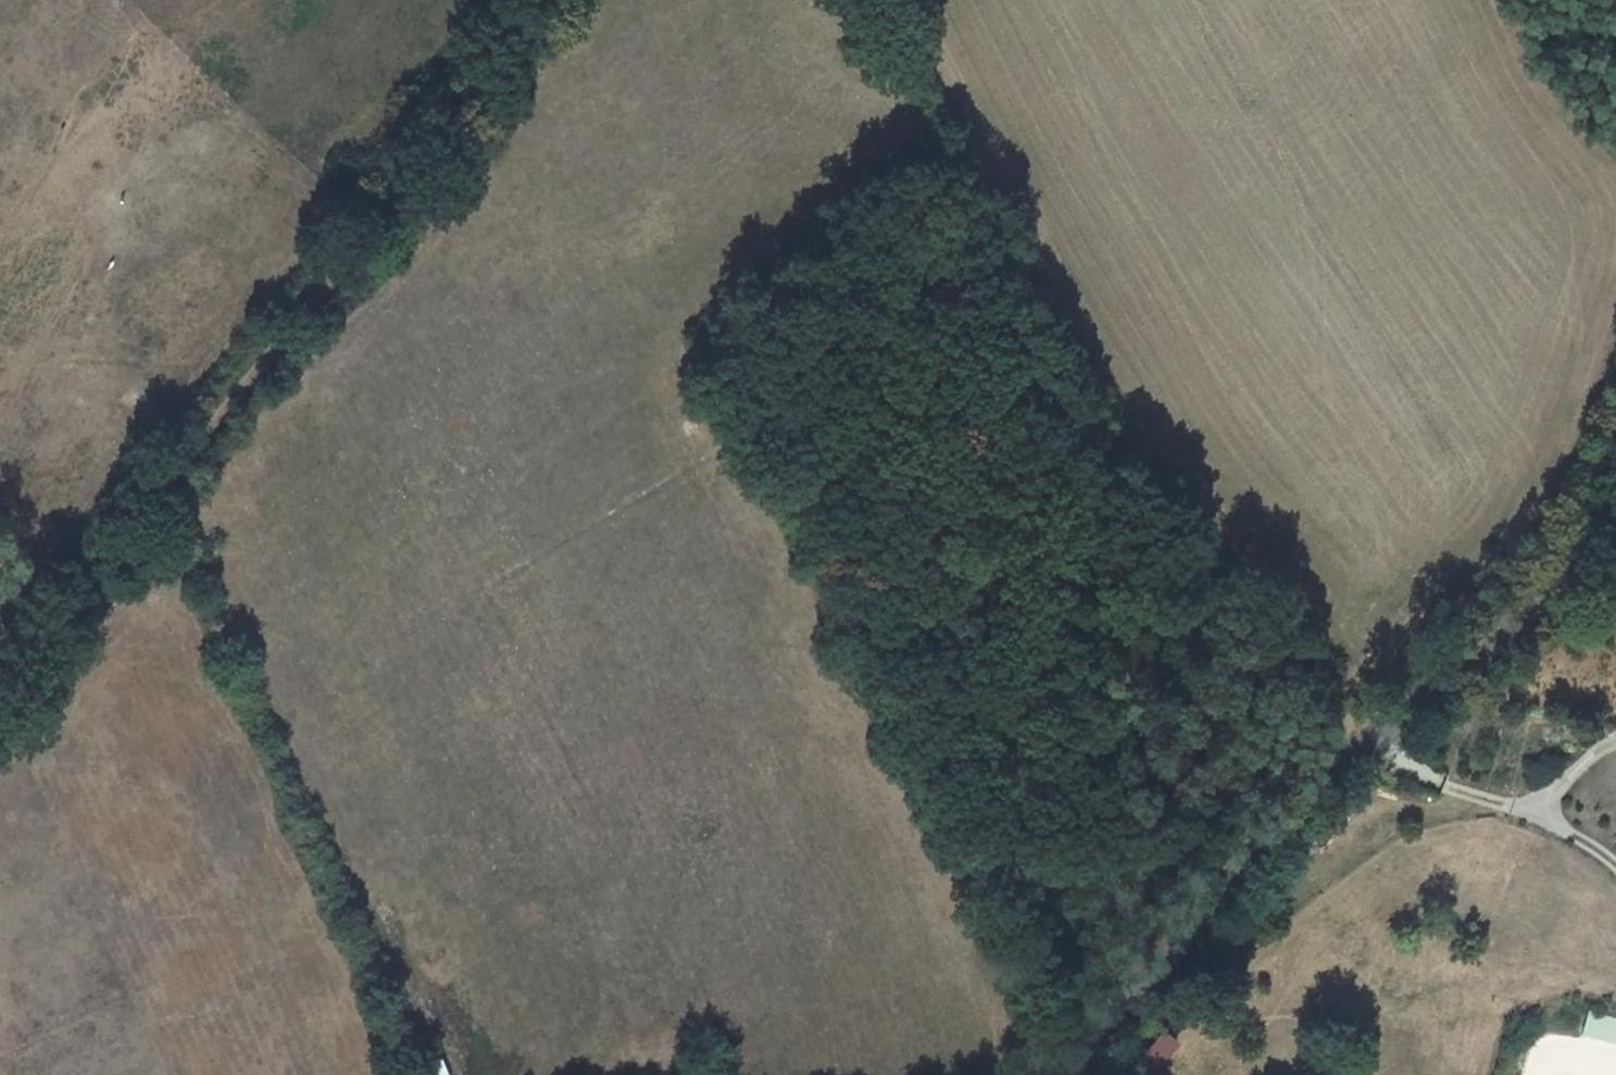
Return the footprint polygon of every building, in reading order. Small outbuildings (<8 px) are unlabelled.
[(1583,1041),(1615,1044),(1615,1020),(1585,1017),(1583,1041)]
